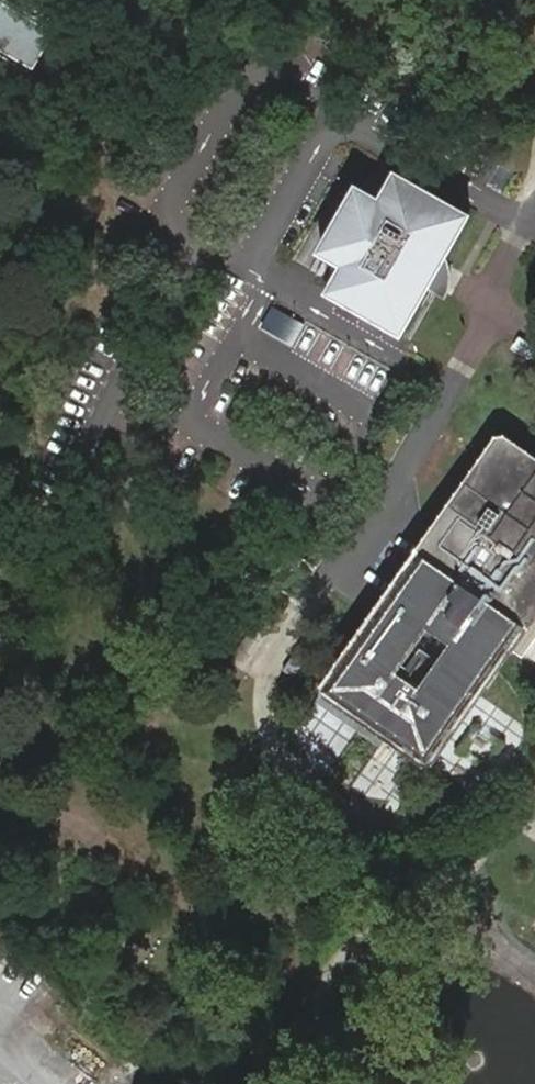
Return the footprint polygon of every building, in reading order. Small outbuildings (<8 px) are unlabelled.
[(344,260),(329,287),(408,333),(478,208),(399,163),(384,190),(360,176),(321,247),(344,260)] [(322,693),(432,770),(534,622),(534,459),(503,437),(322,693)]
